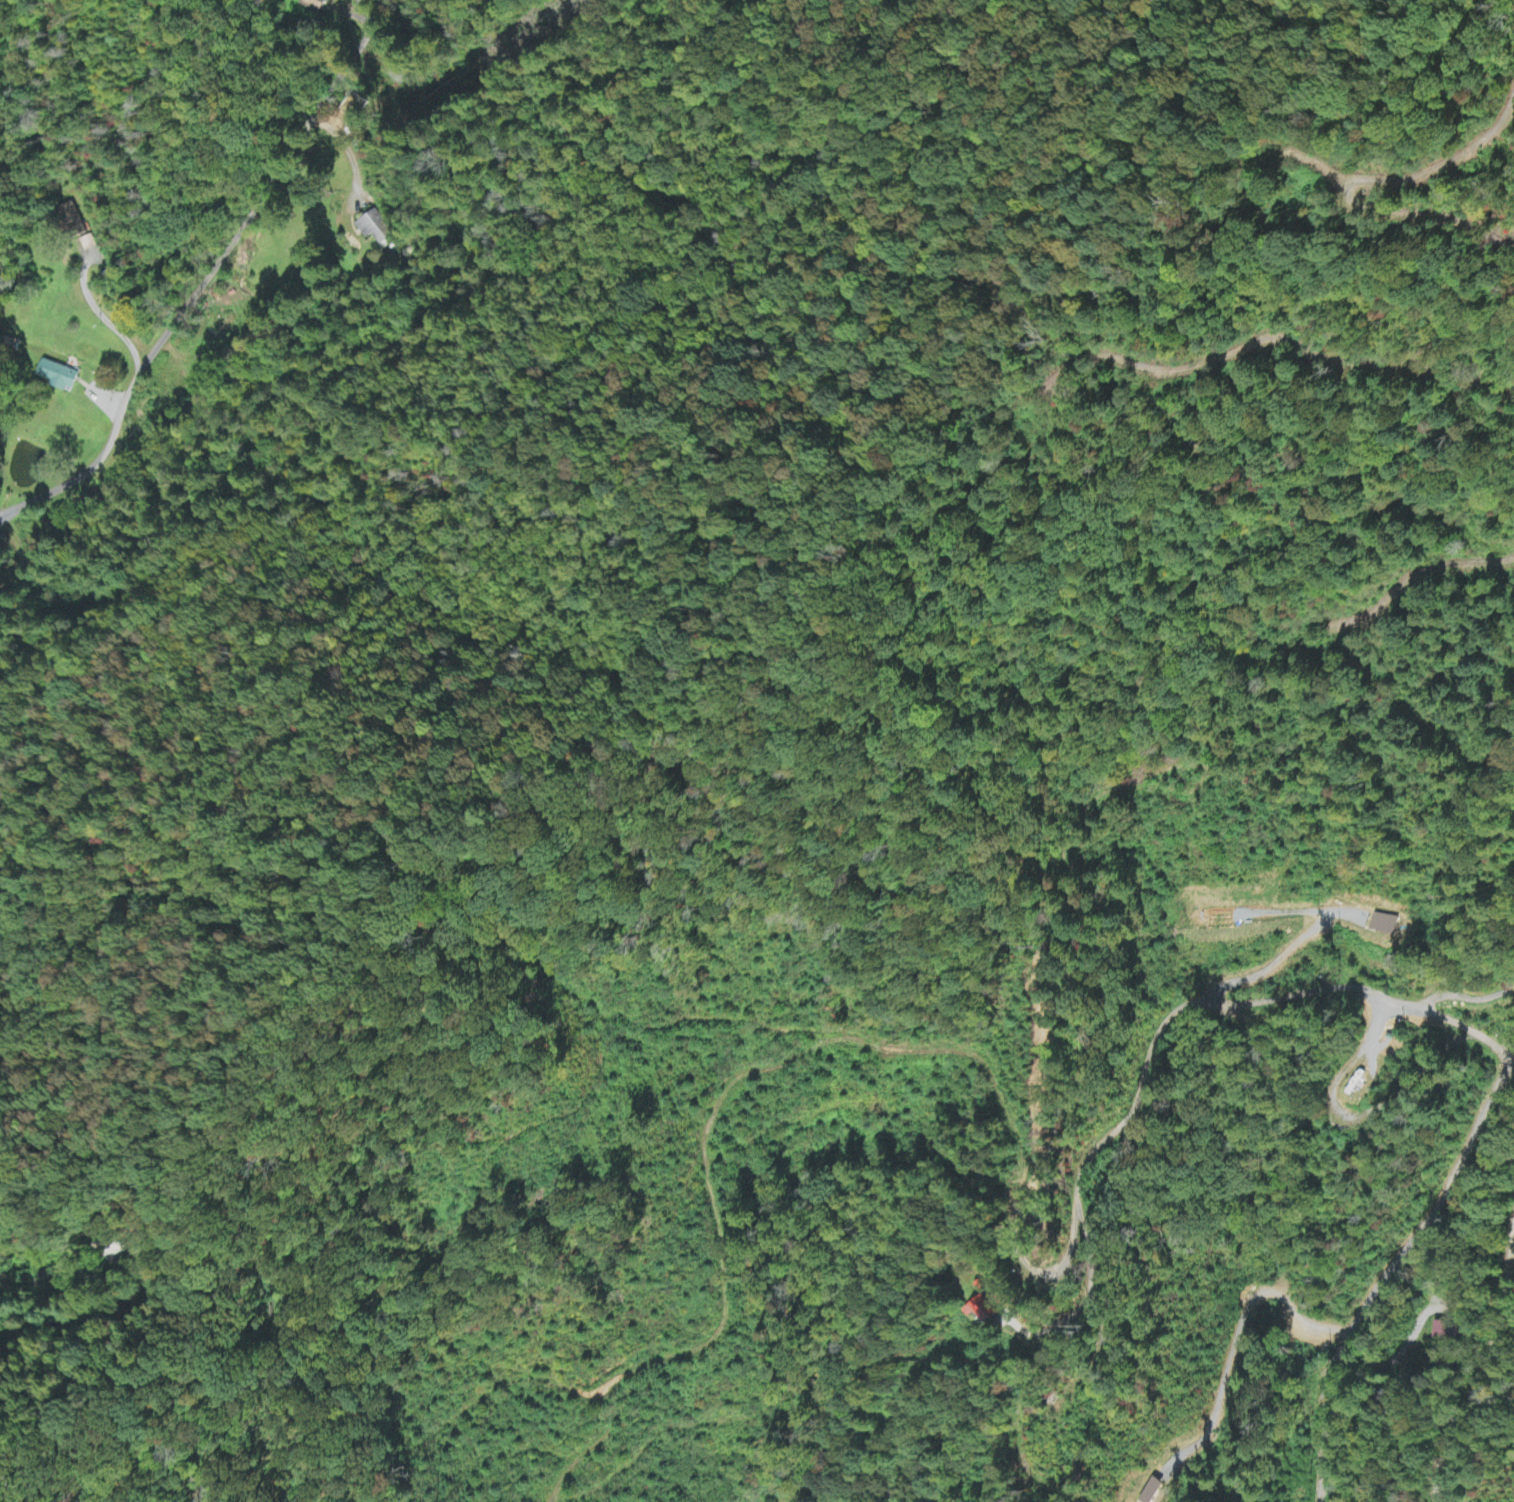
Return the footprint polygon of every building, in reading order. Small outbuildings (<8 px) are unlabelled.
[(301,4),(318,15),(328,0),(303,0),(301,4)] [(72,234),(84,228),(73,205),(61,211),(72,234)] [(395,237),(378,210),(357,224),(368,240),(374,236),(380,247),(395,237)] [(73,394),(80,374),(43,360),(36,380),(73,394)] [(1397,936),(1401,919),(1377,914),(1373,931),(1397,936)] [(113,1263),(126,1251),(108,1233),(95,1245),(113,1263)] [(977,1314),(988,1326),(1001,1314),(983,1296),(966,1313),(972,1319),(977,1314)] [(1454,1342),(1455,1324),(1436,1323),(1436,1341),(1454,1342)]
